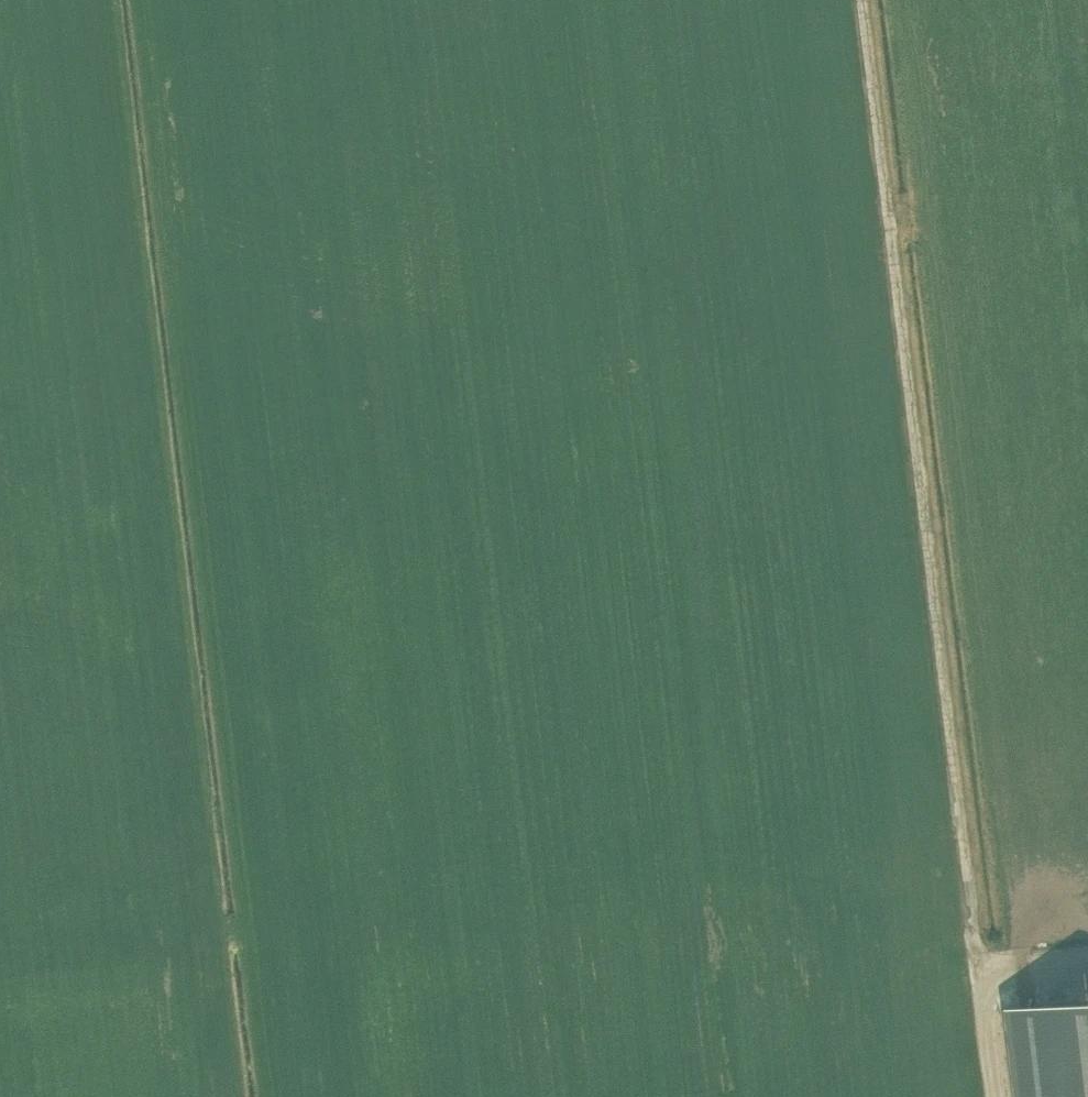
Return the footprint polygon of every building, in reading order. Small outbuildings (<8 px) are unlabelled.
[(1008,1005),(1019,1096),(1087,1096),(1087,996),(1008,1005)]
